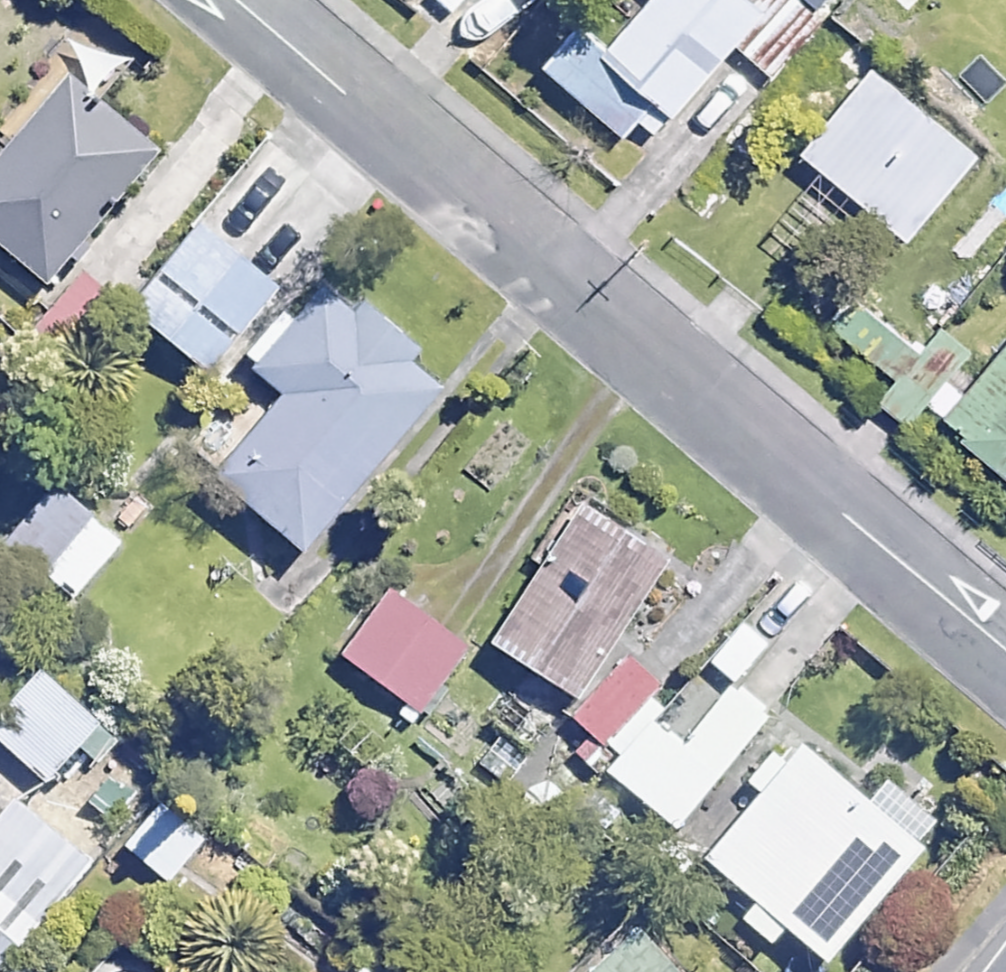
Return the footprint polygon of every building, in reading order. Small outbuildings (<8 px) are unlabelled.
[(533,0),(480,0),(467,15),(502,45),(538,4),(533,0)] [(604,48),(578,24),(547,59),(644,144),(733,44),(772,77),(824,14),(807,0),(759,0),(753,7),(745,0),(646,0),(604,48)] [(978,158),(870,70),(798,159),(906,247),(978,158)] [(62,81),(0,154),(0,244),(45,282),(151,157),(62,81)] [(275,291),(197,226),(125,313),(204,378),(275,291)] [(444,383),(325,282),(252,367),(285,395),(249,437),(218,410),(183,451),(300,552),(444,383)] [(968,363),(945,325),(896,354),(919,392),(968,363)] [(942,422),(1005,479),(1005,348),(942,422)] [(151,509),(111,476),(82,511),(51,486),(3,546),(74,603),(151,509)] [(664,564),(577,504),(484,641),(571,701),(664,564)] [(468,649),(385,591),(339,657),(422,715),(468,649)] [(628,650),(569,715),(606,749),(666,685),(628,650)] [(36,667),(0,708),(0,741),(45,781),(98,722),(36,667)] [(769,719),(730,688),(682,747),(644,716),(601,769),(678,831),(769,719)] [(922,846),(798,744),(702,862),(751,902),(738,919),(769,945),(781,930),(824,965),(922,846)] [(90,864),(11,795),(0,807),(0,968),(90,864)] [(200,840),(156,804),(121,848),(166,883),(200,840)] [(633,928),(583,971),(671,971),(633,928)]
